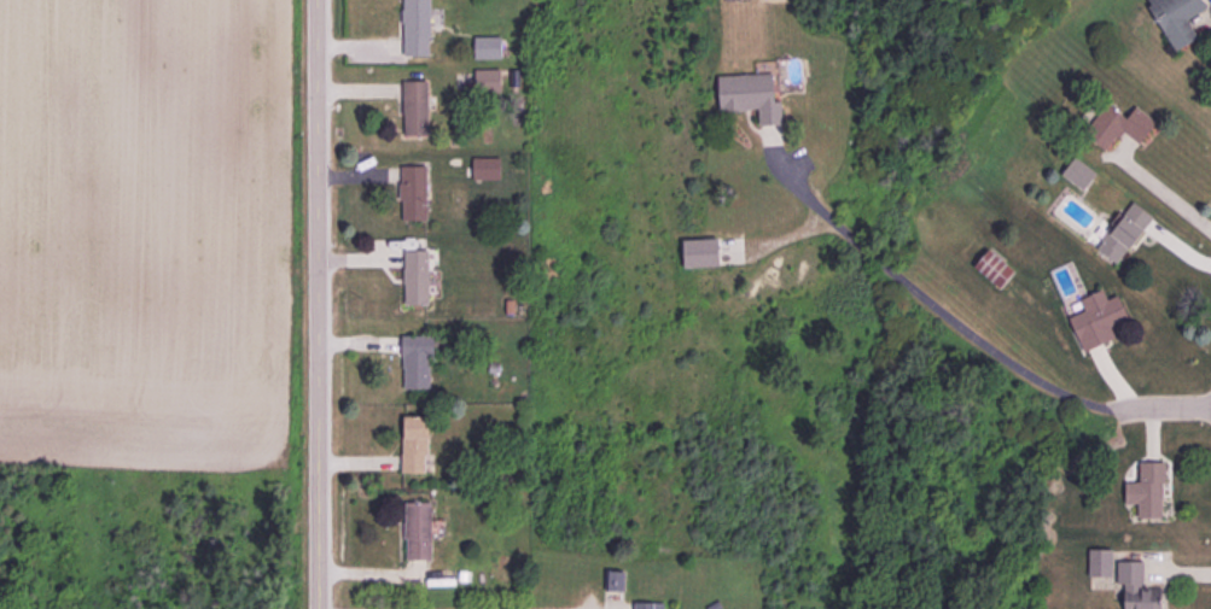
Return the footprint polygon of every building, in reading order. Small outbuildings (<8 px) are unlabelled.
[(403,55),(430,55),(429,0),(402,0),(403,55)] [(1187,18),(1206,8),(1202,0),(1146,0),(1172,50),(1197,37),(1187,18)] [(474,69),(475,91),(500,90),(499,68),(474,69)] [(718,110),(758,109),(758,125),(781,124),(781,100),(772,100),(772,73),(717,74),(718,110)] [(427,79),(402,80),(403,135),(428,134),(427,79)] [(1135,105),(1126,117),(1105,102),(1082,133),(1105,150),(1120,130),(1139,143),(1156,121),(1135,105)] [(1084,190),(1096,171),(1073,156),(1061,174),(1084,190)] [(426,219),(425,165),(400,165),(400,220),(426,219)] [(1095,248),(1116,264),(1152,216),(1132,200),(1095,248)] [(429,304),(427,250),(403,250),(404,304),(429,304)] [(1115,338),(1110,326),(1128,319),(1118,294),(1106,299),(1102,289),(1079,298),(1084,309),(1068,316),(1082,351),(1115,338)] [(401,335),(402,388),(432,388),(430,335),(401,335)] [(401,473),(427,473),(427,416),(402,415),(401,473)] [(1160,518),(1161,482),(1151,487),(1143,487),(1144,480),(1149,477),(1158,478),(1158,462),(1148,462),(1148,472),(1143,475),(1139,483),(1134,486),(1138,494),(1134,496),(1138,501),(1138,517),(1160,518)] [(404,559),(429,559),(430,503),(405,502),(404,559)] [(1111,548),(1088,548),(1088,576),(1111,576),(1111,548)] [(1116,560),(1116,583),(1123,583),(1123,608),(1161,608),(1161,587),(1143,586),(1143,560),(1116,560)]
